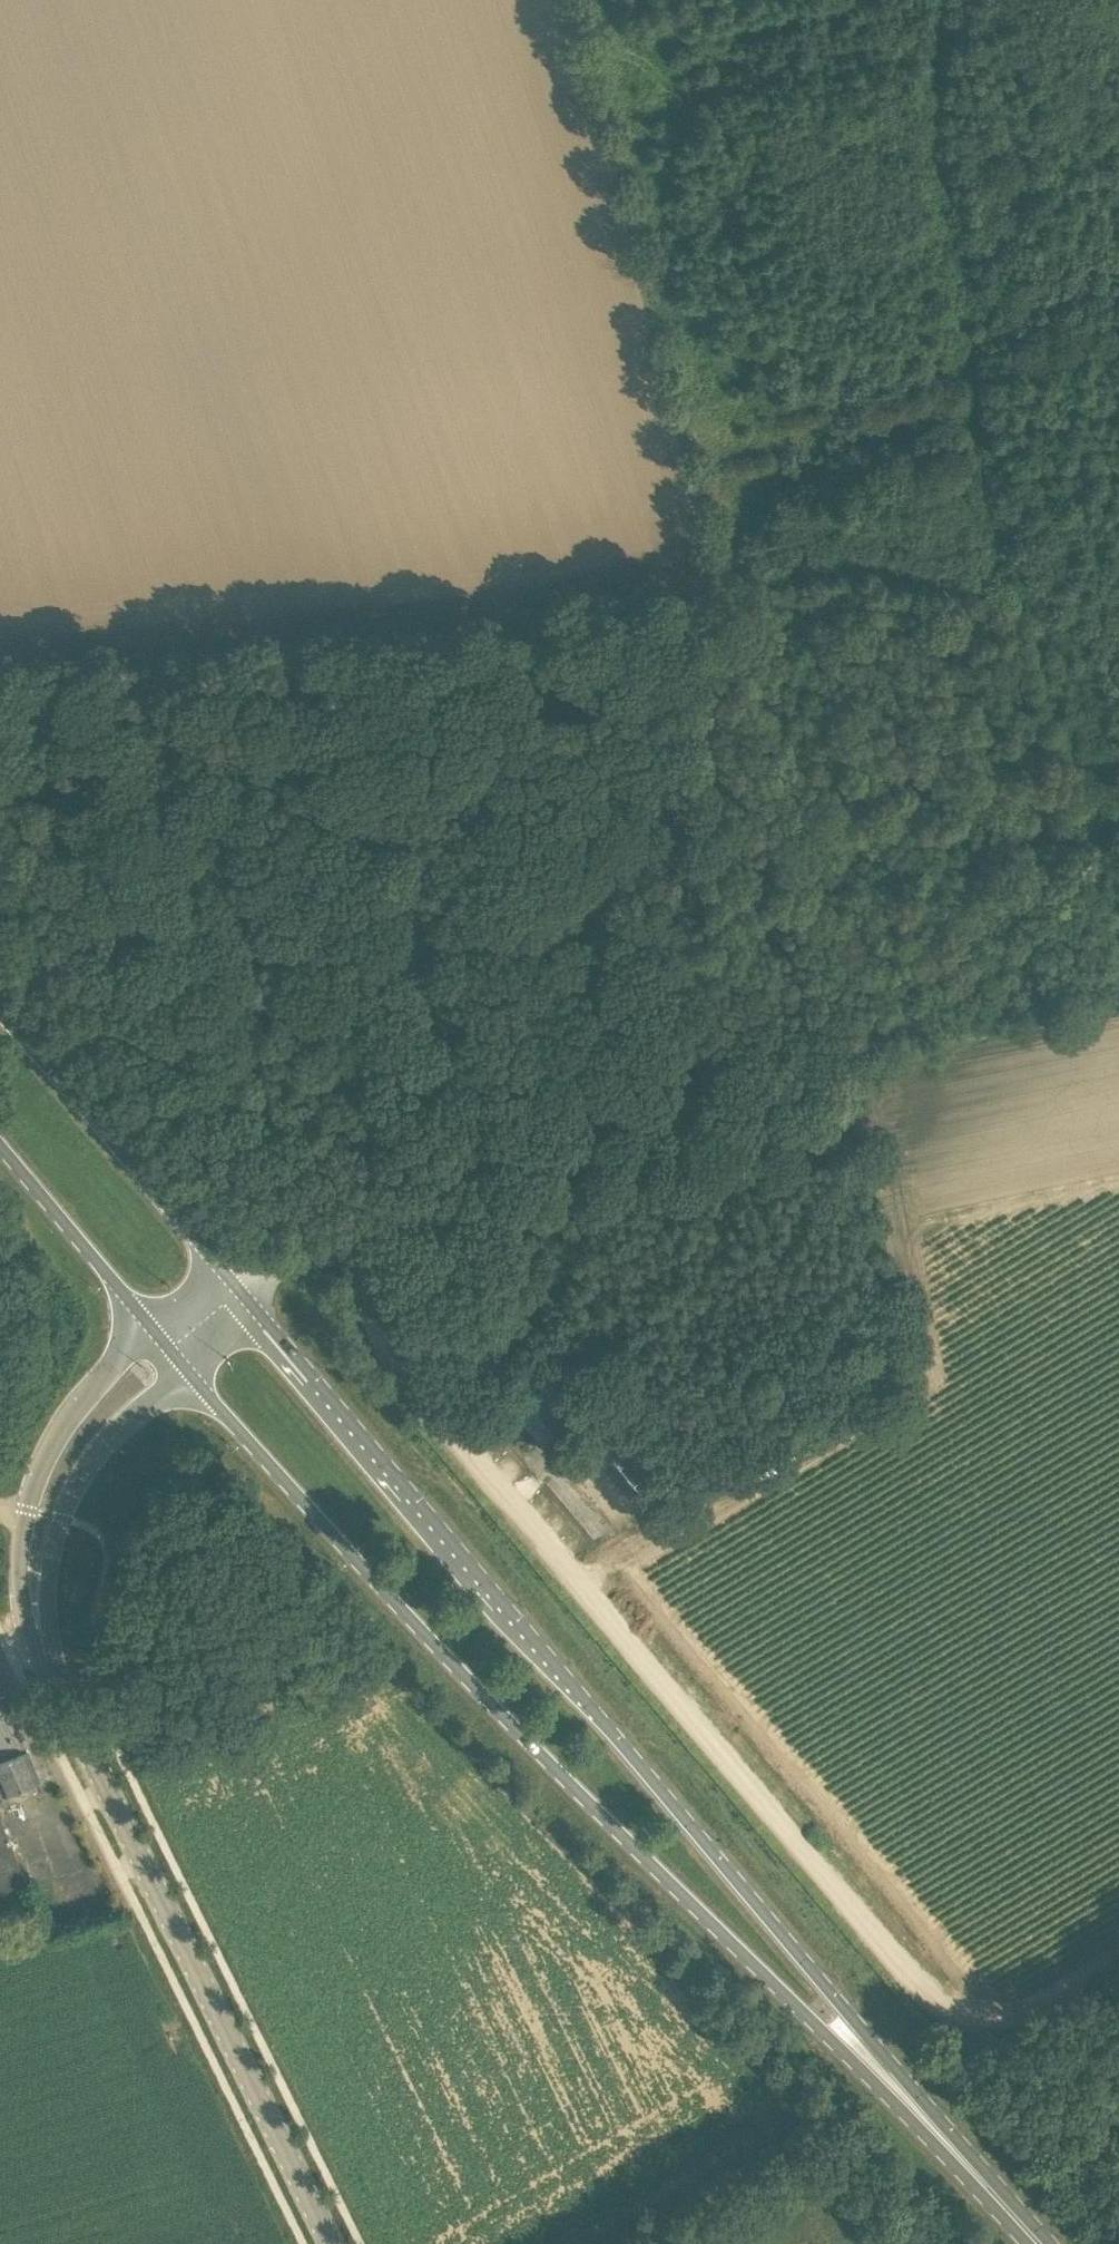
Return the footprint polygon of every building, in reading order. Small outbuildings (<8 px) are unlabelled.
[(542,1394),(516,1413),(548,1452),(573,1430),(542,1394)] [(5,1695),(0,1697),(0,1797),(40,1780),(5,1695)] [(24,1879),(0,1815),(0,1888),(24,1879)]
